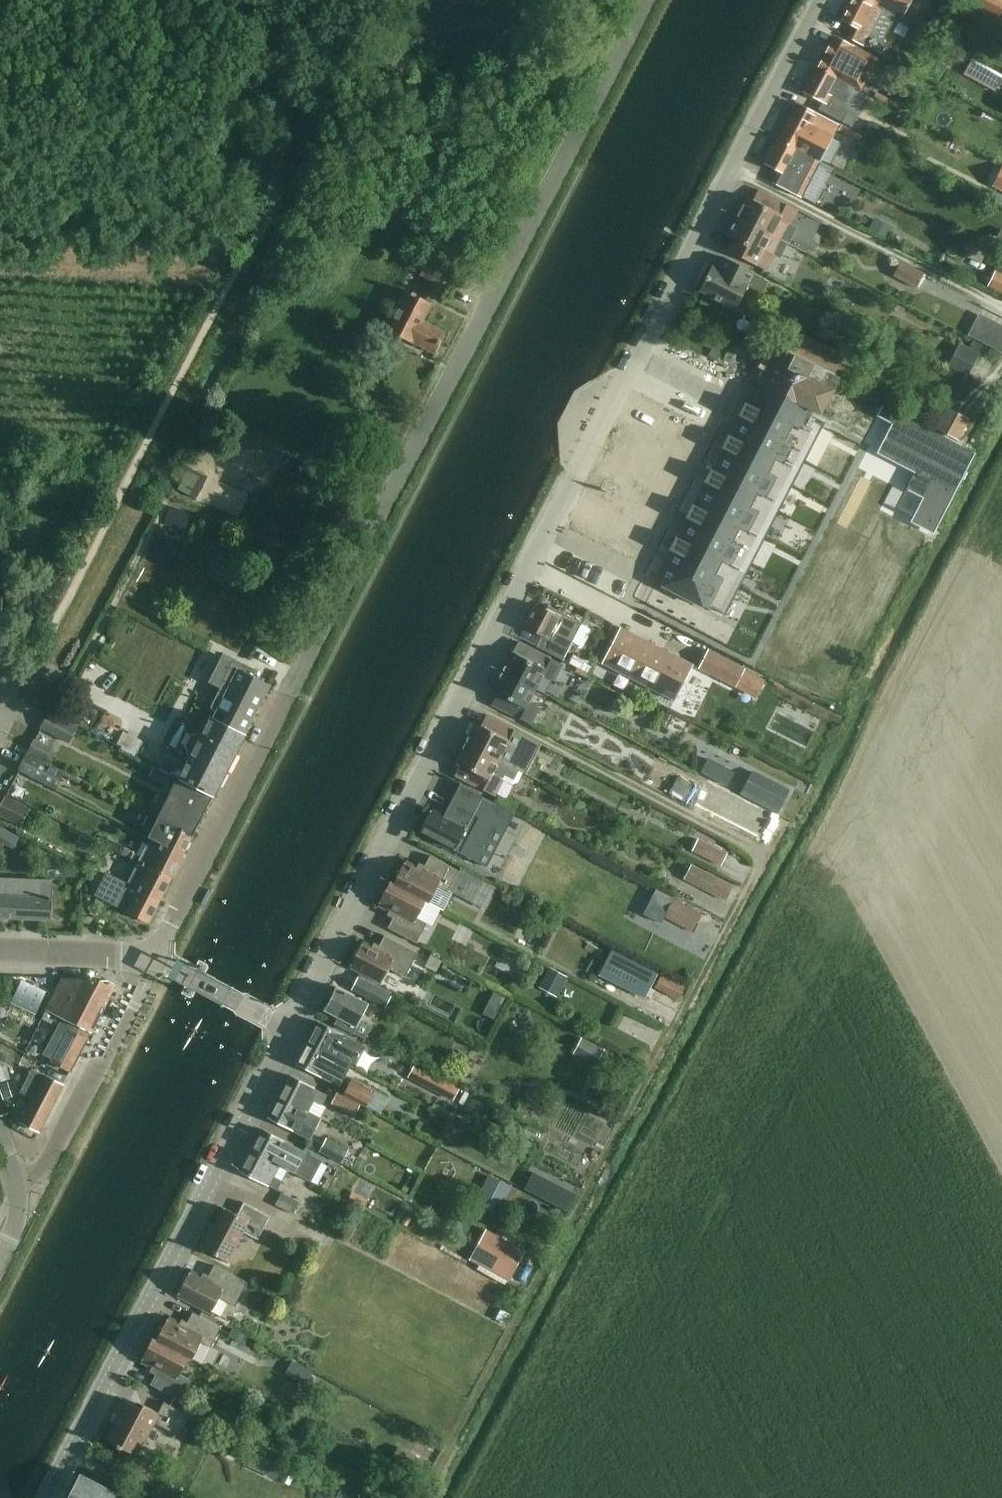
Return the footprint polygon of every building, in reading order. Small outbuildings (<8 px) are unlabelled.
[(840,19),(854,27),(848,38),(880,55),(886,45),(883,40),(882,40),(893,18),(894,18),(895,17),(895,16),(862,0),(850,0),(840,19)] [(902,17),(910,0),(862,0),(895,16),(896,14),(902,17)] [(955,2),(966,8),(1001,27),(1001,0),(956,0),(955,2)] [(832,36),(815,67),(843,82),(860,91),(877,59),(832,36)] [(972,73),(992,77),(995,65),(974,61),(972,73)] [(834,98),(843,82),(815,67),(802,92),(822,102),(818,110),(841,123),(848,111),(845,104),(834,98)] [(796,104),(777,140),(819,161),(837,125),(796,104)] [(849,118),(844,127),(858,134),(862,124),(849,118)] [(878,127),(869,123),(863,136),(871,140),(878,127)] [(800,197),(819,162),(819,161),(777,140),(765,164),(779,171),(773,183),(800,197)] [(1001,165),(992,186),(1001,191),(1001,165)] [(747,198),(737,217),(787,243),(795,228),(789,226),(797,210),(758,190),(752,200),(747,198)] [(737,217),(727,237),(732,240),(727,250),(766,271),(774,255),(779,258),(787,243),(737,217)] [(873,217),(867,229),(886,239),(892,227),(873,217)] [(993,243),(1001,247),(1001,232),(999,230),(993,243)] [(746,315),(764,279),(722,257),(717,268),(712,265),(699,291),(735,310),(746,315)] [(440,286),(449,269),(428,258),(419,275),(440,286)] [(900,262),(893,276),(916,288),(923,274),(900,262)] [(988,287),(1001,293),(1001,275),(995,272),(988,287)] [(434,354),(445,333),(422,322),(431,304),(407,292),(387,331),(411,343),(412,342),(434,354)] [(983,330),(995,349),(1001,345),(1001,319),(983,330)] [(802,355),(838,370),(846,351),(810,336),(802,355)] [(973,341),(969,350),(978,354),(982,346),(973,341)] [(745,408),(655,581),(709,609),(723,616),(821,427),(807,419),(812,410),(820,414),(839,377),(834,375),(832,373),(798,357),(784,350),(781,349),(769,342),(766,348),(750,379),(758,383),(750,398),(745,408)] [(953,356),(946,369),(966,379),(972,366),(953,356)] [(934,430),(957,442),(967,421),(945,409),(934,430)] [(897,427),(882,456),(919,475),(955,494),(975,454),(902,417),(897,427)] [(856,423),(847,439),(855,443),(864,428),(856,423)] [(842,426),(837,436),(845,440),(850,431),(842,426)] [(197,500),(208,479),(196,473),(185,494),(197,500)] [(919,475),(910,492),(928,501),(918,520),(936,530),(955,494),(919,475)] [(766,619),(778,596),(753,584),(742,607),(766,619)] [(545,610),(536,605),(525,627),(541,636),(536,647),(562,660),(582,623),(548,605),(545,610)] [(674,700),(692,665),(621,628),(602,664),(674,700)] [(502,672),(536,689),(543,676),(553,681),(562,665),(523,644),(517,655),(512,652),(502,672)] [(744,669),(708,650),(699,668),(735,687),(744,669)] [(171,773),(213,794),(213,795),(244,736),(243,736),(269,685),(238,669),(240,663),(222,654),(207,683),(219,689),(209,709),(216,712),(212,720),(210,719),(203,734),(198,731),(196,735),(190,735),(185,746),(188,750),(186,754),(191,757),(186,766),(167,756),(159,770),(170,776),(171,773)] [(572,655),(568,663),(587,673),(591,665),(572,655)] [(529,703),(536,689),(502,672),(491,691),(497,694),(491,705),(531,725),(539,708),(529,703)] [(77,725),(50,710),(41,727),(68,742),(77,725)] [(475,723),(465,743),(526,774),(542,744),(486,715),(480,726),(475,723)] [(122,732),(116,745),(121,747),(119,750),(134,757),(142,742),(122,732)] [(46,745),(35,739),(29,750),(40,756),(46,745)] [(526,774),(465,743),(455,762),(460,765),(455,776),(494,796),(503,779),(511,784),(517,782),(522,773),(526,774)] [(61,769),(28,752),(19,769),(52,786),(61,769)] [(156,818),(192,837),(213,794),(171,773),(170,776),(159,770),(153,767),(148,776),(163,785),(167,778),(175,781),(157,818),(156,818)] [(750,770),(737,794),(765,809),(778,785),(750,770)] [(430,810),(419,832),(448,847),(449,851),(452,850),(475,861),(492,828),(503,834),(513,814),(458,785),(442,817),(436,813),(435,810),(432,811),(430,810)] [(0,805),(0,816),(20,827),(30,809),(5,796),(0,805)] [(182,855),(192,837),(156,818),(157,818),(150,815),(148,819),(141,834),(150,838),(182,855)] [(106,838),(102,846),(115,852),(119,845),(106,838)] [(138,861),(171,878),(182,855),(150,838),(140,857),(133,854),(134,852),(124,848),(121,854),(137,863),(138,861)] [(726,854),(704,842),(698,854),(720,865),(726,854)] [(393,883),(393,884),(425,901),(429,903),(438,886),(448,891),(452,893),(472,903),(482,883),(458,871),(429,856),(424,867),(417,869),(404,862),(400,871),(396,872),(397,876),(393,883)] [(148,923),(171,878),(138,861),(137,863),(128,880),(124,878),(122,882),(106,874),(96,895),(116,905),(115,906),(148,923)] [(723,900),(730,886),(691,865),(684,879),(723,900)] [(47,869),(47,879),(53,879),(59,879),(59,869),(47,869)] [(53,879),(47,879),(0,877),(0,916),(51,918),(53,879)] [(417,918),(425,901),(393,884),(393,883),(390,881),(378,904),(380,904),(381,908),(384,907),(391,910),(393,917),(387,928),(416,943),(427,923),(417,918)] [(655,890),(642,914),(661,923),(664,917),(693,932),(702,914),(673,899),(655,890)] [(545,916),(541,924),(554,931),(558,923),(545,916)] [(356,969),(361,971),(351,989),(385,1007),(391,996),(376,988),(380,981),(382,982),(389,969),(405,977),(417,953),(384,935),(378,946),(372,949),(361,943),(350,965),(351,966),(352,970),(356,969)] [(611,950),(600,971),(647,995),(658,974),(611,950)] [(431,955),(425,967),(436,973),(442,962),(431,955)] [(544,978),(541,983),(559,992),(561,987),(567,977),(549,968),(544,978)] [(662,976),(656,988),(677,999),(683,987),(662,976)] [(34,1012),(45,990),(21,979),(11,1001),(34,1012)] [(61,979),(41,1018),(58,1026),(43,1054),(52,1058),(51,1060),(71,1071),(87,1040),(91,1032),(115,985),(107,980),(61,979)] [(359,1021),(368,1004),(335,987),(324,1009),(339,1017),(335,1024),(363,1038),(369,1027),(359,1021)] [(493,993),(489,1000),(501,1006),(504,999),(493,993)] [(354,1068),(365,1047),(317,1022),(307,1043),(354,1068)] [(581,1038),(573,1053),(596,1065),(604,1050),(581,1038)] [(338,1085),(343,1076),(348,1065),(335,1058),(307,1043),(296,1063),(324,1078),(338,1085)] [(415,1065),(409,1077),(437,1092),(443,1080),(431,1073),(415,1065)] [(40,1132),(51,1108),(63,1085),(44,1075),(32,1069),(27,1080),(21,1091),(32,1097),(20,1122),(40,1132)] [(316,1116),(322,1105),(326,1095),(318,1091),(289,1076),(278,1096),(307,1111),(316,1116)] [(8,1082),(0,1084),(4,1097),(13,1094),(8,1082)] [(349,1084),(343,1095),(360,1104),(365,1093),(349,1084)] [(338,1093),(332,1104),(354,1115),(360,1104),(343,1095),(338,1093)] [(307,1111),(278,1096),(268,1117),(296,1132),(310,1139),(320,1118),(316,1116),(307,1111)] [(333,1123),(326,1136),(351,1148),(358,1135),(333,1123)] [(250,1150),(279,1165),(289,1170),(306,1179),(316,1159),(298,1149),(290,1144),(261,1129),(250,1150)] [(325,1138),(318,1151),(341,1163),(348,1149),(325,1138)] [(289,1170),(279,1165),(250,1150),(239,1171),(277,1190),(282,1181),(283,1181),(289,1170)] [(532,1171),(523,1189),(546,1201),(555,1183),(532,1171)] [(489,1176),(481,1192),(502,1203),(511,1187),(489,1176)] [(281,1193),(275,1205),(292,1213),(298,1202),(281,1193)] [(257,1239),(269,1216),(243,1203),(237,1215),(223,1208),(211,1231),(209,1229),(200,1247),(227,1261),(243,1232),(257,1239)] [(523,1251),(487,1232),(472,1261),(508,1279),(523,1251)] [(235,1306),(247,1283),(214,1265),(208,1276),(201,1278),(189,1272),(177,1294),(211,1311),(218,1298),(235,1306)] [(500,1309),(495,1318),(504,1323),(509,1314),(500,1309)] [(156,1339),(156,1340),(188,1357),(188,1358),(192,1360),(201,1342),(211,1347),(221,1327),(192,1312),(186,1324),(180,1325),(167,1319),(156,1339)] [(233,1329),(228,1337),(232,1339),(239,1343),(241,1344),(246,1336),(233,1329)] [(188,1357),(156,1340),(156,1339),(152,1338),(141,1360),(154,1367),(156,1373),(150,1384),(179,1399),(189,1379),(179,1374),(188,1358),(188,1357)] [(309,1376),(313,1366),(296,1359),(291,1369),(309,1376)] [(179,1436),(189,1415),(164,1402),(158,1413),(138,1402),(135,1403),(134,1405),(121,1398),(109,1420),(113,1422),(105,1439),(117,1445),(116,1446),(120,1448),(121,1447),(129,1451),(135,1440),(143,1444),(154,1423),(179,1436)] [(255,1446),(248,1463),(279,1477),(287,1460),(255,1446)] [(69,1497),(115,1497),(117,1494),(81,1475),(69,1497)]
